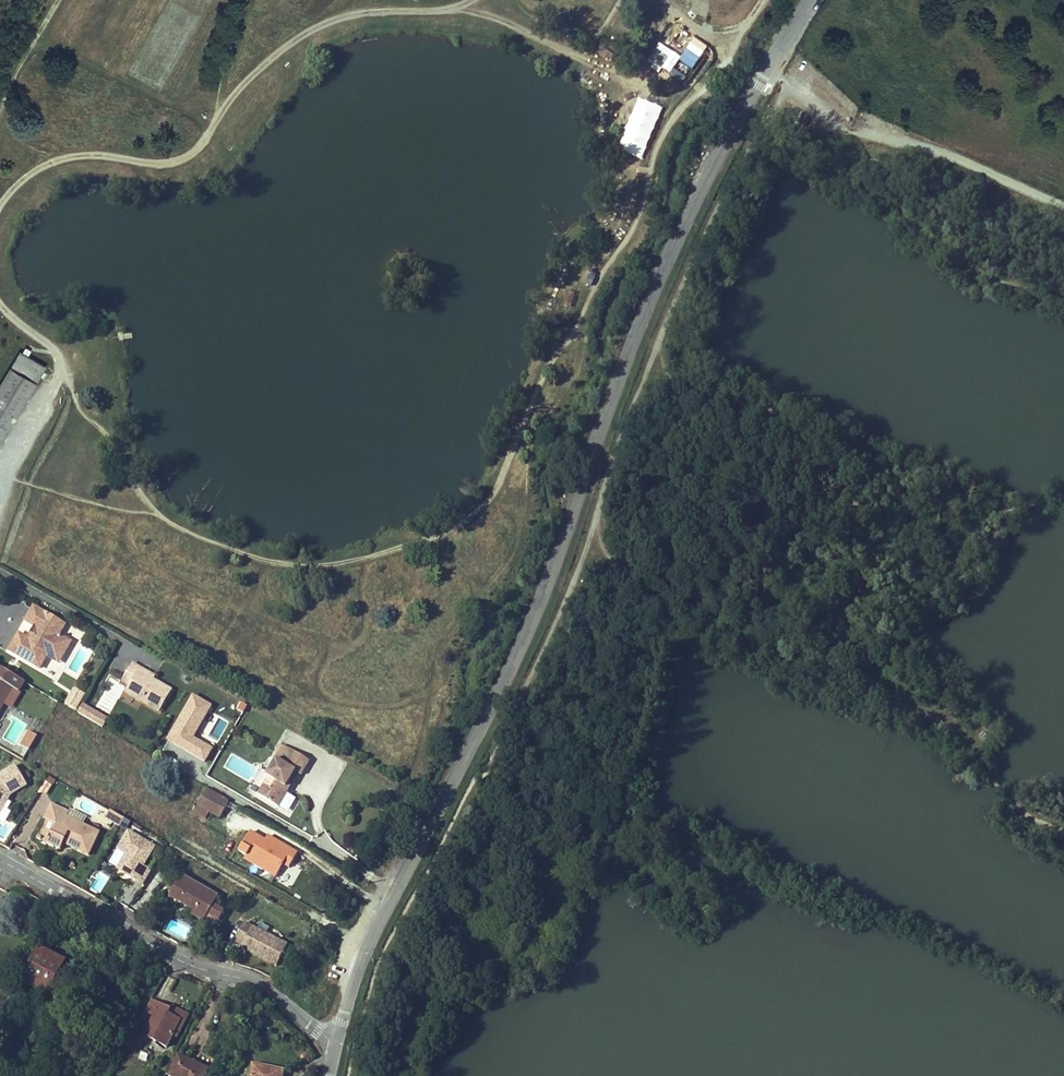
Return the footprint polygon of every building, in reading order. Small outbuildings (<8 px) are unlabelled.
[(0,387),(0,444),(45,367),(21,353),(0,387)] [(35,642),(31,640),(24,636),(14,652),(44,671),(52,658),(59,657),(66,645),(64,642),(66,639),(63,638),(69,628),(38,610),(31,623),(39,628),(36,631),(40,634),(35,642)] [(36,631),(31,640),(35,642),(40,634),(36,631)] [(52,658),(64,665),(76,645),(66,639),(64,642),(66,645),(59,657),(52,658)] [(162,715),(175,693),(154,681),(142,674),(144,671),(134,665),(123,683),(131,688),(128,695),(162,715)] [(13,688),(19,691),(24,681),(0,667),(0,710),(13,688)] [(144,671),(142,674),(154,681),(156,678),(144,671)] [(88,696),(79,691),(71,705),(79,710),(88,696)] [(192,696),(166,743),(207,765),(214,750),(196,740),(213,707),(192,696)] [(104,729),(109,720),(83,704),(77,713),(104,729)] [(22,745),(30,750),(38,737),(30,732),(22,745)] [(266,783),(263,788),(285,800),(301,771),(304,773),(312,759),(297,749),(290,762),(278,755),(268,773),(278,779),(274,787),(266,783)] [(17,766),(0,776),(0,816),(12,796),(28,786),(17,766)] [(274,787),(278,779),(268,773),(264,781),(266,783),(274,787)] [(261,793),(282,805),(285,800),(263,788),(261,793)] [(221,817),(231,801),(208,789),(199,804),(211,811),(221,817)] [(63,851),(66,844),(67,841),(75,844),(74,848),(91,856),(102,833),(70,818),(72,813),(52,804),(46,819),(48,821),(39,840),(63,851)] [(207,819),(211,811),(199,804),(195,811),(207,819)] [(113,811),(109,819),(122,826),(127,819),(113,811)] [(245,859),(254,864),(258,857),(267,862),(262,869),(276,878),(285,864),(287,859),(293,863),(299,854),(270,836),(266,842),(264,845),(257,840),(259,838),(251,832),(240,852),(247,856),(245,859)] [(14,835),(6,849),(7,849),(10,851),(18,838),(14,835)] [(105,881),(123,892),(128,884),(142,859),(124,849),(116,844),(106,862),(114,867),(105,881)] [(258,857),(254,864),(262,869),(267,862),(258,857)] [(287,859),(285,864),(291,867),(293,863),(287,859)] [(173,894),(171,896),(196,910),(193,914),(205,921),(206,919),(216,925),(224,912),(214,906),(219,898),(182,876),(177,886),(173,894)] [(123,892),(136,900),(141,891),(128,884),(123,892)] [(277,969),(289,946),(245,923),(233,946),(277,969)] [(40,948),(38,953),(52,960),(54,957),(40,948)] [(38,953),(22,981),(31,986),(33,983),(48,991),(64,962),(54,957),(52,960),(38,953)] [(48,991),(33,983),(31,986),(46,995),(48,991)] [(151,1000),(141,1020),(128,1044),(127,1046),(136,1051),(144,1036),(166,1048),(173,1035),(180,1021),(168,1015),(171,1010),(151,1000)] [(188,1016),(172,1009),(171,1010),(168,1015),(180,1021),(173,1035),(176,1037),(188,1016)] [(178,1055),(168,1075),(169,1075),(206,1075),(209,1069),(178,1055)] [(278,1072),(254,1067),(252,1075),(277,1075),(278,1072)]
